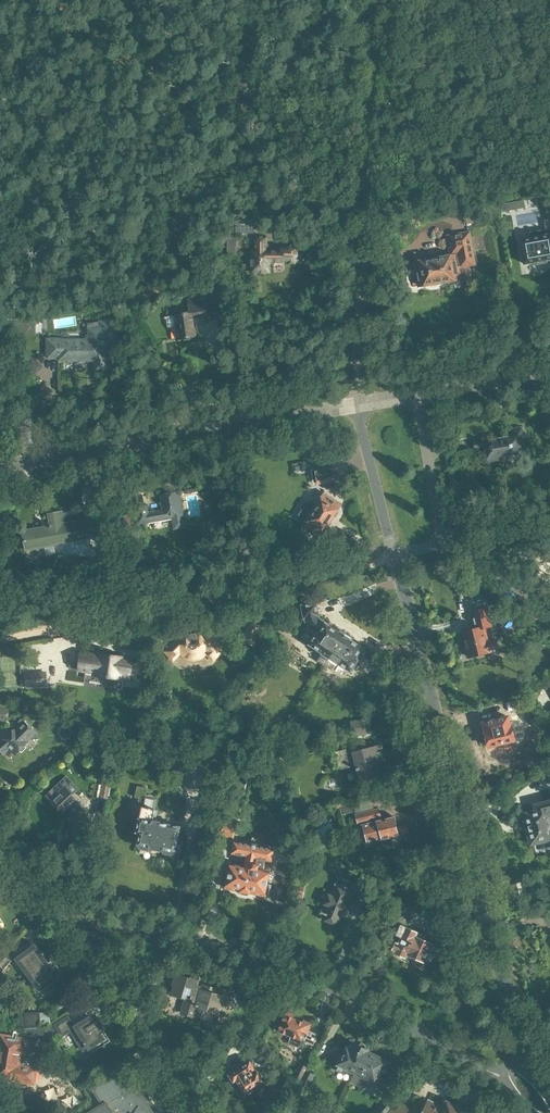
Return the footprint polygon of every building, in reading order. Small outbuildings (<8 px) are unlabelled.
[(472,197),(455,200),(457,213),(475,210),(472,197)] [(254,233),(254,219),(236,218),(236,233),(254,233)] [(519,240),(523,264),(534,263),(535,263),(535,265),(547,262),(547,260),(549,260),(549,220),(545,221),(547,232),(542,233),(541,233),(541,231),(530,233),(530,235),(531,237),(531,238),(530,239),(519,240)] [(416,262),(420,285),(426,284),(428,286),(432,285),(433,283),(445,281),(447,282),(450,282),(451,280),(460,279),(456,256),(473,253),(469,233),(449,236),(452,256),(441,258),(440,253),(429,255),(430,260),(416,262)] [(256,237),(255,248),(255,252),(252,252),(252,272),(259,272),(261,272),(261,273),(262,274),(265,274),(267,273),(267,272),(269,272),(269,261),(289,261),(289,263),(295,263),(295,260),(298,260),(299,260),(301,262),(306,258),(305,256),(305,255),(305,252),(303,250),(301,250),(301,249),(298,249),(298,246),(286,245),(286,247),(278,247),(278,253),(269,252),(266,252),(266,237),(256,237)] [(192,311),(175,313),(176,319),(178,329),(179,338),(196,336),(194,321),(205,319),(214,318),(213,311),(216,311),(214,296),(190,299),(190,302),(192,311)] [(62,339),(48,339),(48,358),(60,358),(60,360),(94,359),(96,370),(109,368),(105,347),(118,345),(113,319),(100,321),(101,327),(89,329),(91,339),(86,340),(62,340),(62,339)] [(25,323),(25,332),(35,332),(35,322),(25,323)] [(491,437),(476,439),(477,449),(486,448),(486,453),(485,455),(485,460),(488,461),(488,466),(501,464),(499,457),(520,453),(518,440),(525,439),(523,428),(516,429),(508,430),(509,438),(492,440),(491,437)] [(315,468),(311,469),(314,484),(336,480),(334,465),(332,465),(331,460),(318,463),(319,468),(315,468)] [(137,524),(172,518),(174,528),(185,526),(179,491),(161,494),(164,509),(150,512),(148,505),(134,507),(137,524)] [(308,500),(298,516),(307,522),(304,526),(320,536),(327,527),(329,526),(331,523),(330,521),(333,516),(335,516),(337,512),(337,510),(341,503),(325,493),(317,506),(312,503),(308,500)] [(49,526),(23,531),(26,550),(55,545),(55,543),(99,535),(96,518),(84,520),(84,523),(62,527),(59,512),(49,514),(51,524),(49,525),(49,526)] [(119,514),(107,516),(110,534),(122,531),(119,514)] [(119,540),(113,541),(116,556),(122,556),(126,555),(124,539),(119,540)] [(323,653),(322,654),(319,660),(326,664),(334,652),(345,634),(340,631),(340,632),(326,623),(327,623),(325,621),(323,620),(321,618),(320,616),(319,615),(317,602),(302,605),(304,618),(305,617),(305,619),(306,622),(309,626),(312,629),(315,632),(317,633),(310,644),(323,653)] [(477,628),(463,632),(468,656),(498,649),(496,641),(488,642),(484,627),(490,626),(486,609),(473,612),(477,628)] [(513,611),(503,622),(509,628),(519,617),(513,611)] [(251,620),(245,632),(257,637),(263,625),(251,620)] [(184,634),(184,635),(183,634),(166,651),(174,659),(181,652),(184,654),(187,657),(193,659),(200,657),(203,655),(206,652),(213,659),(221,651),(204,634),(204,635),(203,634),(202,634),(201,633),(200,633),(199,633),(198,634),(197,635),(196,634),(195,635),(192,635),(191,634),(190,635),(190,634),(189,633),(188,633),(187,633),(186,633),(185,633),(184,634)] [(350,638),(345,634),(334,652),(326,664),(333,669),(336,663),(337,662),(350,671),(358,660),(360,661),(367,650),(364,648),(350,639),(350,638)] [(130,677),(133,660),(119,658),(119,656),(103,654),(103,656),(99,656),(90,654),(82,653),(79,669),(101,672),(100,676),(107,677),(107,678),(109,678),(109,677),(116,678),(117,675),(130,677)] [(47,684),(46,672),(26,674),(26,686),(47,684)] [(0,706),(0,720),(4,721),(8,708),(0,706)] [(511,727),(508,716),(484,722),(486,733),(485,733),(489,747),(503,743),(505,749),(515,746),(514,741),(515,740),(512,727),(511,727)] [(353,728),(372,724),(370,717),(352,721),(353,728)] [(16,755),(20,750),(22,752),(26,747),(25,746),(29,741),(32,738),(34,740),(39,735),(36,732),(37,732),(25,720),(22,718),(16,723),(19,725),(6,737),(0,743),(0,750),(2,753),(9,748),(16,755)] [(372,724),(353,728),(355,735),(373,731),(372,724)] [(381,745),(348,753),(347,749),(336,752),(339,767),(355,763),(356,768),(355,768),(356,770),(357,770),(360,781),(379,776),(377,764),(385,762),(381,745)] [(528,762),(531,772),(549,767),(549,756),(528,762)] [(117,760),(120,768),(130,766),(128,758),(117,760)] [(98,799),(107,801),(112,780),(103,778),(98,799)] [(140,798),(140,802),(143,803),(137,832),(141,833),(138,845),(141,848),(147,850),(151,847),(163,849),(165,853),(172,854),(175,852),(175,850),(181,852),(183,840),(178,839),(180,827),(153,821),(158,797),(155,797),(154,795),(150,794),(149,796),(146,795),(148,788),(139,786),(136,797),(140,798)] [(59,809),(62,812),(64,810),(71,817),(68,835),(80,837),(83,818),(86,819),(87,811),(65,787),(58,793),(54,788),(47,795),(51,800),(58,808),(57,809),(58,810),(59,809)] [(524,819),(525,823),(526,824),(529,834),(528,836),(529,839),(531,840),(531,843),(549,839),(549,823),(549,821),(549,820),(549,818),(548,816),(549,816),(549,818),(549,801),(547,802),(536,805),(537,811),(524,814),(524,815),(525,817),(524,819)] [(356,814),(358,822),(380,817),(377,809),(356,814)] [(395,817),(363,824),(368,843),(409,832),(407,824),(397,827),(395,817)] [(218,834),(234,837),(236,823),(221,820),(218,834)] [(244,866),(232,864),(227,887),(241,890),(241,894),(248,895),(250,892),(269,896),(272,885),(266,884),(269,871),(264,870),(266,860),(271,861),(273,849),(259,846),(258,844),(252,843),(250,844),(236,841),(234,853),(246,856),(244,866)] [(311,860),(314,850),(310,850),(310,847),(307,846),(304,859),(311,860)] [(335,923),(334,925),(335,925),(336,923),(340,925),(350,903),(352,904),(350,903),(353,896),(359,898),(358,900),(370,905),(375,893),(363,888),(366,881),(360,879),(357,887),(351,884),(351,883),(340,878),(336,888),(333,887),(330,894),(328,894),(330,895),(323,911),(322,911),(321,912),(327,915),(328,914),(335,917),(333,921),(335,923)] [(430,889),(425,878),(420,880),(424,891),(430,889)] [(297,895),(298,885),(292,884),(290,894),(297,895)] [(400,903),(394,918),(407,924),(414,909),(400,903)] [(395,945),(394,947),(395,948),(394,949),(397,951),(396,952),(407,957),(408,954),(426,961),(427,959),(429,961),(432,960),(433,956),(433,954),(430,953),(434,945),(423,939),(425,936),(402,925),(398,934),(403,936),(399,944),(397,943),(396,945),(395,945)] [(32,975),(47,963),(31,942),(14,954),(27,971),(28,970),(32,975)] [(0,961),(0,968),(2,970),(12,959),(6,954),(0,961)] [(47,984),(49,988),(65,976),(53,959),(47,963),(32,975),(30,976),(40,989),(47,984)] [(195,1013),(203,988),(196,986),(197,981),(177,975),(172,993),(187,997),(183,1012),(195,1016),(196,1013),(195,1013)] [(203,986),(203,988),(195,1013),(196,1013),(216,1020),(221,1005),(228,1007),(230,999),(234,1000),(235,995),(232,994),(232,992),(217,987),(216,990),(203,986)] [(318,1034),(310,1030),(307,1029),(309,1024),(293,1018),(295,1014),(287,1010),(279,1031),(283,1032),(283,1033),(285,1034),(287,1034),(292,1036),(289,1043),(299,1047),(301,1041),(313,1046),(318,1034)] [(27,1012),(27,1014),(21,1015),(22,1027),(42,1025),(41,1011),(27,1012)] [(68,1017),(56,1025),(63,1036),(71,1030),(78,1042),(84,1038),(89,1047),(93,1044),(97,1050),(111,1041),(103,1028),(99,1030),(97,1028),(99,1026),(96,1021),(94,1023),(91,1017),(75,1027),(68,1017)] [(44,1028),(38,1028),(27,1029),(28,1035),(35,1034),(35,1035),(36,1035),(36,1034),(41,1034),(43,1034),(44,1036),(47,1033),(44,1028)] [(52,1028),(48,1030),(53,1038),(57,1036),(52,1028)] [(39,1041),(27,1039),(2,1035),(0,1045),(0,1076),(34,1080),(36,1067),(38,1067),(40,1057),(36,1057),(39,1041)] [(356,1073),(368,1051),(368,1049),(366,1048),(365,1047),(365,1045),(362,1043),(360,1044),(359,1044),(352,1040),(348,1047),(347,1047),(334,1071),(343,1076),(347,1068),(356,1073)] [(254,1042),(245,1048),(243,1049),(248,1056),(255,1052),(257,1056),(256,1057),(258,1060),(261,1065),(267,1061),(264,1056),(262,1053),(261,1053),(254,1042)] [(389,1074),(385,1072),(390,1062),(386,1060),(386,1058),(382,1056),(380,1057),(368,1051),(356,1073),(375,1083),(382,1087),(389,1074)] [(241,1094),(263,1081),(250,1060),(228,1074),(235,1084),(234,1086),(238,1092),(240,1093),(241,1094)] [(301,1063),(294,1078),(301,1081),(308,1067),(301,1063)] [(90,1112),(152,1112),(146,1103),(147,1103),(147,1102),(144,1104),(131,1096),(131,1092),(130,1092),(124,1082),(118,1086),(110,1072),(91,1084),(104,1104),(90,1112)] [(315,1076),(306,1072),(299,1086),(307,1091),(315,1076)] [(469,1112),(448,1102),(445,1109),(428,1101),(424,1110),(423,1110),(422,1112),(423,1112),(422,1112),(468,1112),(469,1112)] [(391,1108),(384,1102),(376,1112),(388,1112),(391,1108)]
